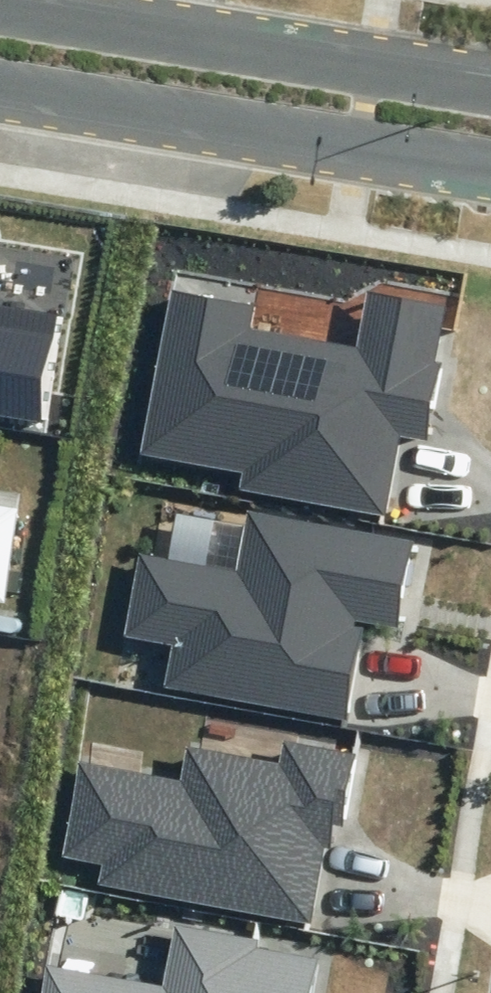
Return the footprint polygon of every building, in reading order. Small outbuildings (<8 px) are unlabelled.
[(239,487),(385,514),(400,435),(429,441),(443,364),(436,363),(446,306),(367,292),(357,348),(251,328),(255,307),(174,292),(143,454),(242,472),(239,487)] [(50,422),(67,315),(0,304),(0,414),(50,422)] [(1,599),(16,508),(0,506),(0,599),(1,599)] [(421,540),(247,509),(236,570),(139,553),(124,635),(174,644),(167,683),(348,716),(364,627),(354,625),(355,621),(405,630),(421,540)] [(100,881),(310,921),(324,847),(329,848),(333,824),(343,826),(357,755),(282,741),(278,762),(187,744),(180,779),(79,759),(61,855),(103,863),(100,881)] [(318,961),(255,949),(257,940),(173,925),(162,985),(46,963),(40,992),(312,992),(318,961)]
